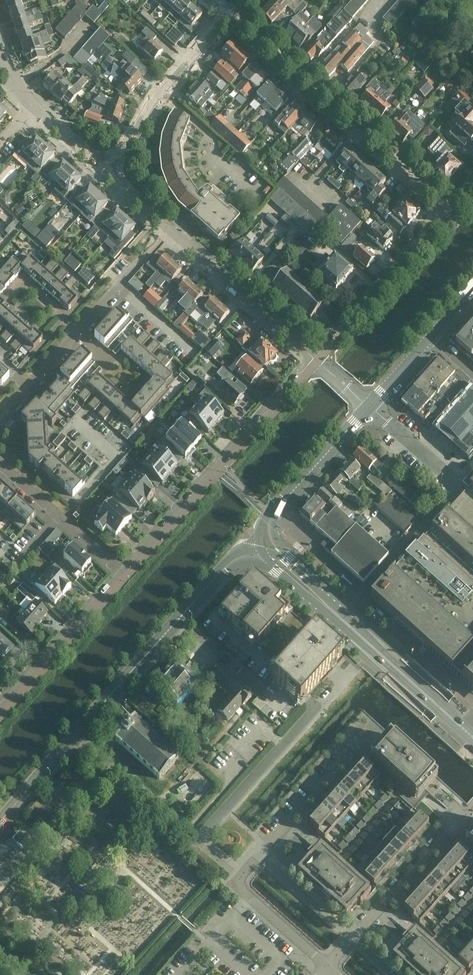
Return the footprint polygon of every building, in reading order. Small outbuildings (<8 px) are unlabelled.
[(5,1),(9,12),(22,7),(19,0),(7,0),(5,1)] [(164,3),(173,11),(183,0),(166,0),(164,3)] [(184,0),(183,0),(173,11),(182,19),(179,22),(180,23),(193,8),(184,0)] [(284,20),(285,19),(289,22),(292,19),(288,16),(287,17),(283,13),(288,7),(293,12),(293,13),(298,8),(289,0),(288,0),(285,3),(281,0),(274,0),(269,6),(284,20)] [(298,8),(303,3),(300,0),(289,0),(298,8)] [(358,0),(352,0),(351,1),(360,10),(364,5),(358,0)] [(397,2),(406,10),(410,6),(403,0),(399,0),(397,2)] [(360,10),(351,1),(347,6),(356,14),(360,10)] [(397,2),(393,6),(402,14),(406,10),(397,2)] [(284,35),(292,42),(310,21),(301,13),(307,6),(303,3),(298,8),(293,13),(297,17),(288,28),(290,29),(284,35)] [(78,5),(72,11),(82,20),(85,16),(87,13),(78,5)] [(94,5),(87,13),(85,16),(89,19),(98,9),(94,5)] [(269,6),(260,15),(279,32),(289,22),(285,19),(284,20),(269,6)] [(347,6),(343,10),(343,11),(352,18),(356,14),(347,6)] [(393,6),(390,10),(399,18),(402,14),(393,6)] [(22,7),(9,12),(13,23),(40,14),(38,8),(24,13),(22,7)] [(203,17),(193,8),(180,23),(191,34),(199,25),(197,23),(203,17)] [(98,9),(89,19),(94,24),(103,14),(98,9)] [(390,10),(386,14),(395,23),(399,18),(390,10)] [(82,20),(72,11),(68,15),(78,24),(82,20)] [(147,21),(151,17),(144,11),(140,15),(147,21)] [(345,28),(353,20),(352,18),(343,11),(336,19),(335,19),(317,39),(318,40),(305,55),(311,60),(316,55),(318,58),(327,48),(345,29),(345,28)] [(40,14),(13,23),(17,34),(30,30),(28,25),(42,20),(40,14)] [(386,14),(382,18),(391,27),(395,23),(386,14)] [(78,24),(68,15),(64,20),(74,28),(78,24)] [(153,26),(156,22),(151,17),(147,21),(153,26)] [(313,18),(310,21),(292,42),(299,48),(305,43),(306,44),(322,26),(313,18)] [(74,28),(64,20),(60,24),(70,33),(74,28)] [(70,33),(60,24),(55,30),(65,39),(70,33)] [(348,72),(374,42),(366,35),(368,33),(360,25),(352,34),(352,33),(337,50),(346,58),(340,65),(348,72)] [(100,28),(96,33),(91,38),(101,47),(102,45),(105,42),(110,37),(100,28)] [(155,61),(163,51),(152,42),(157,37),(147,28),(143,33),(148,37),(139,47),(155,61)] [(180,41),(184,37),(175,28),(171,33),(180,41)] [(30,30),(17,34),(21,46),(53,34),(52,32),(47,33),(46,31),(39,33),(40,33),(32,36),(30,30)] [(180,41),(171,33),(167,38),(175,46),(180,41)] [(53,34),(21,46),(26,57),(38,53),(36,47),(50,42),(51,44),(56,43),(53,34)] [(101,47),(91,38),(87,43),(97,52),(97,51),(101,47)] [(97,52),(87,43),(82,48),(92,57),(97,52)] [(214,72),(222,79),(233,67),(234,67),(237,64),(235,63),(243,54),(232,44),(221,57),(227,62),(224,65),(222,63),(214,72)] [(92,57),(82,48),(78,53),(88,62),(92,57)] [(335,52),(320,68),(329,76),(340,65),(346,58),(337,50),(334,52),(335,52)] [(88,62),(78,53),(73,58),(79,64),(78,64),(83,68),(88,62)] [(68,54),(65,57),(58,61),(62,67),(68,62),(74,69),(78,64),(79,64),(73,58),(68,54)] [(233,67),(222,79),(230,86),(237,79),(235,76),(238,72),(239,73),(250,60),(243,54),(235,63),(237,64),(234,67),(233,67)] [(102,55),(97,60),(98,61),(99,63),(101,66),(102,68),(105,71),(108,71),(111,75),(112,76),(112,75),(115,78),(115,84),(120,85),(130,94),(136,87),(117,69),(102,55)] [(421,58),(414,66),(421,72),(428,65),(421,58)] [(123,62),(117,69),(136,87),(143,80),(134,71),(135,69),(143,76),(148,71),(135,60),(130,65),(132,66),(130,68),(123,62)] [(235,89),(240,94),(261,70),(254,64),(242,77),(245,79),(235,89)] [(261,70),(240,94),(243,96),(241,98),(243,99),(254,87),(257,90),(269,77),(261,70)] [(349,95),(364,78),(357,71),(342,88),(349,95)] [(55,72),(43,85),(52,93),(61,83),(63,81),(64,80),(55,72)] [(206,78),(216,87),(222,80),(212,72),(206,78)] [(63,81),(61,83),(52,93),(62,102),(63,100),(69,105),(83,89),(82,88),(88,81),(83,77),(72,89),(63,81)] [(441,85),(454,96),(460,90),(447,78),(441,85)] [(422,79),(414,88),(425,98),(433,88),(422,79)] [(272,80),(263,90),(257,96),(265,103),(264,104),(265,104),(280,87),(272,80)] [(366,88),(369,92),(359,102),(369,111),(386,92),(373,80),(366,88)] [(200,81),(193,88),(208,101),(213,95),(210,91),(200,81)] [(288,94),(280,87),(265,104),(271,110),(268,113),(273,117),(287,102),(284,99),(288,94)] [(208,101),(193,88),(186,95),(197,105),(198,104),(202,108),(208,101)] [(465,94),(460,90),(454,97),(463,104),(454,113),(462,120),(456,127),(459,130),(454,136),(465,146),(470,140),(471,141),(472,140),(472,141),(472,111),(471,110),(472,107),(472,101),(465,94)] [(469,90),(465,94),(472,101),(472,94),(469,90)] [(386,92),(369,111),(379,120),(390,108),(384,103),(390,96),(386,92)] [(95,98),(91,102),(123,113),(126,104),(113,100),(106,98),(105,99),(102,95),(97,100),(95,98)] [(85,116),(84,120),(99,125),(102,116),(106,118),(119,122),(123,113),(91,102),(92,108),(85,116)] [(292,110),(287,107),(272,123),(285,135),(292,128),(307,111),(299,104),(294,110),(292,110)] [(421,108),(413,116),(395,136),(402,142),(409,135),(412,138),(419,131),(412,125),(425,111),(421,108)] [(388,125),(391,127),(388,130),(395,136),(413,116),(407,110),(399,119),(395,116),(388,125)] [(319,122),(307,111),(292,128),(294,130),(303,138),(289,152),(286,156),(288,158),(286,160),(286,159),(281,164),(282,164),(280,166),(288,173),(299,161),(296,157),(309,143),(304,139),(319,122)] [(187,129),(189,122),(175,112),(170,120),(163,137),(161,154),(163,172),(169,189),(179,204),(186,210),(187,208),(194,214),(191,217),(218,240),(219,239),(223,242),(227,237),(225,236),(240,219),(230,210),(227,213),(219,205),(226,198),(213,186),(209,191),(207,189),(197,196),(193,190),(196,188),(189,178),(186,180),(182,174),(181,167),(185,166),(183,154),(180,154),(179,147),(182,141),(185,142),(190,130),(187,129)] [(211,125),(216,118),(209,112),(203,118),(211,125)] [(219,116),(210,126),(220,135),(229,125),(219,116)] [(229,125),(220,135),(229,143),(229,144),(239,134),(229,125)] [(329,131),(318,143),(314,148),(317,151),(313,156),(316,159),(336,137),(329,131)] [(239,134),(229,144),(241,155),(250,145),(239,134)] [(336,137),(316,159),(320,162),(324,157),(327,160),(342,143),(336,137)] [(427,151),(440,162),(438,165),(439,167),(433,174),(445,184),(459,168),(446,156),(448,154),(453,158),(456,154),(438,138),(427,151)] [(28,147),(24,143),(14,154),(28,166),(47,145),(46,145),(44,144),(39,142),(36,139),(28,147)] [(47,145),(28,166),(41,178),(51,167),(47,164),(54,155),(51,152),(50,150),(47,146),(47,145)] [(336,163),(340,167),(338,169),(343,174),(347,169),(358,157),(348,149),(336,163)] [(367,165),(358,157),(347,169),(350,172),(348,174),(354,179),(367,165)] [(51,167),(41,178),(47,184),(53,180),(58,185),(54,190),(55,190),(74,169),(73,169),(71,168),(67,166),(66,166),(63,163),(55,171),(51,167)] [(376,173),(367,165),(354,179),(359,184),(361,182),(365,185),(376,173)] [(74,169),(55,190),(68,202),(78,191),(73,188),(81,179),(78,176),(77,174),(74,170),(74,169)] [(385,182),(376,173),(365,185),(369,189),(367,191),(370,194),(365,199),(372,205),(385,191),(380,187),(385,182)] [(332,185),(335,182),(330,177),(327,180),(332,185)] [(284,179),(277,187),(280,189),(270,200),(307,233),(316,222),(342,245),(360,223),(340,205),(329,219),(284,179)] [(338,190),(341,187),(335,182),(332,185),(338,190)] [(82,195),(78,191),(68,202),(81,214),(101,193),(100,193),(98,191),(93,190),(90,187),(82,195)] [(101,193),(81,214),(82,214),(86,210),(92,215),(89,221),(95,226),(105,215),(100,212),(108,203),(105,200),(104,198),(101,194),(101,193)] [(348,200),(351,201),(354,198),(348,193),(345,197),(348,200)] [(381,204),(374,212),(400,235),(406,228),(420,213),(405,199),(392,215),(390,213),(388,211),(390,209),(384,204),(383,206),(381,204)] [(354,210),(357,207),(351,201),(348,200),(346,203),(354,210)] [(109,219),(105,215),(95,226),(108,238),(128,217),(127,217),(124,215),(120,214),(116,211),(109,219)] [(128,217),(108,238),(117,246),(109,255),(114,259),(122,250),(132,239),(127,235),(135,227),(132,224),(131,222),(127,218),(128,217)] [(372,228),(367,235),(371,238),(383,250),(391,242),(390,241),(392,239),(386,233),(389,230),(384,226),(382,229),(375,223),(371,227),(372,228)] [(231,254),(241,263),(253,251),(247,246),(255,237),(250,233),(231,254)] [(296,250),(305,256),(314,243),(305,238),(296,250)] [(366,269),(376,258),(362,246),(353,256),(366,269)] [(259,256),(253,251),(241,263),(251,273),(271,251),(266,247),(259,256)] [(11,258),(23,269),(22,270),(30,276),(41,265),(41,264),(39,266),(24,253),(15,262),(11,258)] [(73,253),(65,262),(75,272),(84,262),(73,253)] [(157,255),(147,265),(156,273),(146,285),(150,289),(155,284),(174,262),(166,255),(162,260),(157,255)] [(336,290),(352,272),(334,256),(331,260),(326,255),(313,269),(318,274),(336,290)] [(14,279),(22,270),(23,269),(11,258),(7,263),(0,256),(0,266),(14,279)] [(41,265),(30,276),(40,285),(58,265),(53,260),(45,268),(41,265)] [(174,262),(155,284),(160,287),(168,278),(171,281),(182,269),(174,262)] [(59,265),(58,265),(40,285),(50,294),(68,274),(62,268),(55,277),(51,274),(59,265)] [(5,289),(14,279),(0,266),(0,284),(5,289)] [(84,268),(78,275),(89,284),(94,278),(84,268)] [(324,303),(293,276),(286,269),(272,284),(280,291),(310,318),(324,303)] [(68,274),(50,294),(60,303),(78,282),(72,277),(65,286),(61,282),(69,274),(68,274)] [(129,283),(138,291),(144,285),(135,276),(129,283)] [(172,303),(177,307),(195,287),(187,280),(177,291),(180,294),(172,303)] [(78,282),(60,303),(68,310),(81,296),(73,289),(78,283),(78,282)] [(199,306),(195,302),(203,294),(195,287),(177,307),(189,317),(199,306)] [(150,290),(143,297),(155,307),(161,300),(150,290)] [(164,298),(155,308),(161,313),(170,303),(164,298)] [(204,309),(207,312),(199,322),(203,326),(222,305),(214,298),(204,309)] [(14,314),(5,305),(4,305),(0,310),(0,330),(14,314)] [(230,312),(222,305),(203,326),(208,330),(216,320),(219,324),(230,312)] [(119,309),(111,318),(124,331),(132,321),(119,309)] [(0,330),(0,331),(4,326),(8,330),(0,338),(6,343),(24,323),(14,314),(0,330)] [(111,318),(103,327),(116,339),(124,331),(111,318)] [(455,343),(472,359),(472,322),(455,343)] [(24,323),(6,343),(6,344),(14,335),(18,339),(10,347),(16,352),(34,332),(24,323)] [(103,327),(94,337),(108,349),(116,339),(103,327)] [(192,338),(195,334),(188,327),(184,331),(192,338)] [(201,330),(192,340),(201,348),(210,339),(201,330)] [(42,339),(34,332),(16,352),(22,346),(30,354),(33,349),(42,339)] [(123,346),(121,349),(131,358),(150,337),(144,332),(134,343),(130,339),(123,346)] [(244,333),(242,335),(236,342),(240,346),(242,347),(246,351),(247,350),(256,359),(264,365),(265,366),(268,363),(269,364),(273,364),(275,363),(276,362),(276,360),(276,356),(269,349),(270,348),(262,341),(261,342),(257,339),(252,344),(248,341),(250,339),(244,333)] [(150,337),(131,358),(141,367),(160,346),(154,341),(147,349),(143,346),(150,337)] [(215,340),(205,350),(213,358),(223,347),(215,340)] [(120,344),(112,352),(115,355),(121,349),(123,346),(120,344)] [(141,367),(151,376),(170,355),(164,350),(156,358),(153,355),(160,346),(141,367)] [(81,351),(73,360),(87,373),(95,363),(81,351)] [(251,385),(263,371),(260,369),(264,365),(256,359),(253,362),(243,353),(236,360),(241,364),(235,370),(251,385)] [(170,355),(151,376),(155,380),(156,380),(169,391),(167,389),(175,380),(160,366),(167,359),(170,355)] [(467,386),(444,365),(435,358),(416,380),(428,391),(430,389),(449,407),(467,386)] [(73,360),(65,369),(79,381),(87,373),(73,360)] [(449,365),(455,372),(460,368),(454,361),(449,365)] [(93,375),(91,376),(94,379),(97,376),(102,370),(99,367),(99,368),(93,375)] [(1,385),(9,376),(0,368),(0,384),(1,385)] [(79,381),(65,369),(57,378),(74,393),(71,390),(72,389),(79,381)] [(88,406),(107,385),(97,376),(94,379),(81,394),(78,397),(84,403),(92,394),(95,398),(88,406)] [(195,381),(203,388),(207,383),(199,376),(195,381)] [(60,382),(53,389),(67,402),(74,393),(57,378),(57,379),(60,382)] [(155,380),(148,389),(161,400),(169,391),(156,380),(155,380)] [(428,391),(416,380),(411,385),(443,414),(449,407),(430,389),(428,391)] [(215,389),(220,393),(219,394),(223,397),(233,406),(243,394),(230,382),(225,387),(220,383),(215,389)] [(98,415),(117,394),(107,385),(88,406),(94,411),(102,403),(105,406),(98,415)] [(443,414),(411,385),(399,398),(402,401),(431,427),(443,414)] [(468,387),(432,427),(469,460),(472,455),(472,388),(470,385),(468,387)] [(53,389),(46,398),(60,410),(67,402),(53,389)] [(148,389),(139,398),(153,410),(161,400),(148,389)] [(215,407),(219,402),(209,393),(196,406),(216,424),(224,415),(215,407)] [(117,394),(98,415),(104,420),(111,412),(116,416),(127,403),(117,394)] [(36,402),(36,403),(52,418),(60,410),(46,398),(39,405),(36,402)] [(139,398),(131,407),(144,419),(153,410),(139,398)] [(28,460),(39,469),(52,454),(54,451),(50,448),(48,450),(49,451),(47,452),(46,451),(46,450),(44,421),(45,420),(52,426),(56,421),(52,418),(36,403),(27,413),(26,413),(21,419),(26,423),(28,460)] [(127,403),(116,416),(118,413),(134,427),(142,417),(144,419),(131,407),(127,403)] [(196,406),(193,403),(193,404),(196,407),(185,419),(196,429),(200,425),(208,433),(216,424),(196,406)] [(192,433),(196,429),(185,419),(181,416),(170,429),(193,450),(201,441),(192,433)] [(193,450),(170,429),(169,429),(173,433),(162,445),(173,455),(176,451),(185,459),(193,450)] [(66,438),(61,434),(53,443),(57,448),(66,438)] [(169,459),(173,455),(162,445),(158,442),(147,455),(170,476),(178,467),(169,459)] [(378,470),(382,466),(361,447),(353,456),(368,470),(372,465),(378,470)] [(133,465),(137,461),(130,453),(114,469),(118,473),(129,462),(133,465)] [(40,468),(48,474),(60,461),(52,454),(39,469),(40,468)] [(170,476),(147,455),(139,464),(142,467),(139,471),(150,481),(153,477),(162,485),(170,476)] [(339,471),(349,480),(350,481),(349,483),(363,496),(367,492),(353,479),(352,478),(360,469),(350,459),(339,471)] [(60,461),(48,474),(56,482),(68,468),(60,461)] [(68,468),(56,482),(64,489),(76,475),(68,468)] [(135,468),(123,481),(146,502),(147,502),(155,493),(146,485),(150,481),(139,471),(135,468)] [(337,494),(347,482),(337,473),(326,485),(337,494)] [(367,479),(387,497),(377,508),(405,533),(417,520),(420,517),(391,492),(392,492),(372,473),(367,479)] [(415,507),(421,500),(391,474),(385,480),(415,507)] [(76,475),(64,489),(73,496),(85,483),(76,475)] [(127,507),(130,503),(139,510),(143,506),(144,507),(148,504),(146,502),(123,481),(115,490),(119,493),(115,497),(127,507)] [(371,597),(472,689),(472,484),(371,597)] [(8,492),(0,485),(0,501),(8,492)] [(317,495),(327,505),(328,505),(328,504),(330,506),(326,509),(314,498),(299,514),(309,524),(310,523),(315,528),(329,541),(323,548),(363,584),(388,556),(348,519),(352,514),(323,488),(317,495)] [(4,515),(17,500),(8,492),(0,501),(0,512),(4,515)] [(104,510),(124,527),(131,519),(123,511),(127,507),(115,497),(112,494),(100,507),(104,510)] [(17,500),(4,515),(13,523),(26,508),(17,500)] [(26,508),(13,523),(22,531),(35,517),(26,508)] [(94,525),(103,532),(106,528),(116,536),(124,527),(104,510),(96,519),(98,520),(94,525)] [(57,528),(39,547),(49,556),(67,536),(57,528)] [(72,547),(63,558),(76,569),(72,574),(77,579),(91,564),(86,559),(81,555),(72,547)] [(2,563),(9,570),(10,568),(13,565),(6,559),(4,561),(2,563)] [(71,587),(62,579),(66,575),(55,565),(44,578),(62,596),(63,596),(71,587)] [(21,582),(7,569),(1,576),(15,589),(17,586),(21,582)] [(62,596),(44,578),(40,575),(32,584),(35,587),(32,591),(39,599),(42,601),(46,597),(55,604),(62,596)] [(241,592),(221,614),(227,618),(226,619),(229,622),(241,633),(257,648),(282,669),(271,681),(285,694),(299,706),(306,698),(310,694),(339,660),(341,658),(332,650),(314,634),(289,612),(275,599),(253,580),(249,585),(248,584),(241,592)] [(20,607),(40,624),(44,619),(43,619),(47,614),(36,603),(39,599),(32,591),(21,582),(17,586),(19,588),(17,590),(27,599),(20,607)] [(35,629),(40,624),(20,607),(19,607),(26,613),(22,617),(18,613),(14,617),(19,622),(18,622),(30,633),(34,628),(35,629)] [(2,657),(11,648),(0,638),(0,656),(2,657)] [(209,677),(229,695),(216,710),(228,720),(255,690),(238,675),(243,669),(238,664),(241,661),(235,657),(233,660),(232,659),(225,668),(220,664),(209,677)] [(166,694),(164,696),(162,699),(170,706),(174,701),(176,704),(192,686),(177,671),(160,689),(166,694)] [(173,753),(172,754),(147,731),(139,724),(134,719),(128,726),(126,725),(123,728),(120,732),(121,733),(115,740),(120,745),(121,745),(154,775),(159,780),(178,758),(173,753)] [(390,734),(364,763),(380,777),(391,788),(396,792),(415,809),(441,780),(390,734)] [(373,784),(380,777),(364,763),(357,770),(373,784)] [(367,791),(373,784),(357,770),(351,777),(367,791)] [(361,798),(367,791),(351,777),(345,784),(361,798)] [(355,805),(361,798),(345,784),(339,790),(355,805)] [(396,792),(391,788),(386,793),(390,796),(396,792)] [(333,797),(349,811),(355,805),(339,790),(333,797)] [(390,799),(385,795),(380,800),(383,803),(390,799)] [(327,804),(343,818),(349,811),(333,797),(327,804)] [(384,806),(379,802),(374,807),(378,810),(384,806)] [(337,825),(343,818),(327,804),(321,810),(337,825)] [(378,813),(373,808),(368,813),(372,816),(378,813)] [(331,831),(337,825),(321,810),(315,817),(331,831)] [(422,832),(428,825),(413,811),(406,818),(422,832)] [(372,819),(367,815),(362,820),(366,823),(372,819)] [(325,838),(331,831),(315,817),(309,824),(325,838)] [(416,839),(422,832),(406,818),(400,825),(416,839)] [(366,826),(361,822),(357,827),(360,830),(366,826)] [(410,846),(416,839),(400,825),(394,832),(410,846)] [(360,833),(355,828),(351,834),(354,837),(360,833)] [(27,852),(33,845),(29,841),(30,840),(24,835),(23,836),(19,832),(12,839),(17,843),(16,844),(22,849),(23,848),(27,852)] [(404,852),(410,846),(394,832),(388,838),(404,852)] [(459,848),(472,861),(472,832),(459,848)] [(355,840),(350,835),(345,840),(348,843),(355,840)] [(398,859),(404,852),(388,838),(382,845),(398,859)] [(325,842),(299,871),(347,915),(359,903),(360,904),(360,905),(360,906),(376,888),(373,886),(358,872),(325,842)] [(348,846),(343,842),(339,847),(342,850),(348,846)] [(392,866),(398,859),(382,845),(376,852),(392,866)] [(459,848),(452,855),(468,870),(472,864),(472,861),(459,848)] [(386,872),(392,866),(376,852),(370,858),(386,872)] [(462,876),(468,870),(452,855),(446,862),(462,876)] [(380,879),(386,872),(370,858),(364,865),(380,879)] [(456,883),(462,876),(446,862),(440,869),(456,883)] [(373,886),(380,879),(364,865),(358,872),(373,886)] [(450,889),(456,883),(440,869),(434,875),(450,889)] [(444,896),(450,889),(434,875),(428,882),(444,896)] [(438,903),(444,896),(428,882),(422,889),(438,903)] [(432,910),(438,903),(422,889),(416,896),(432,910)] [(472,898),(468,893),(463,898),(466,902),(472,898)] [(426,917),(432,910),(416,896),(410,902),(426,917)] [(460,908),(467,904),(462,900),(457,905),(460,908)] [(420,924),(426,917),(410,902),(404,909),(420,924)] [(461,911),(456,907),(451,912),(455,915),(461,911)] [(455,918),(450,913),(445,919),(448,922),(455,918)] [(442,928),(449,925),(444,920),(439,925),(442,928)] [(470,973),(452,957),(420,927),(393,956),(414,974),(469,974),(470,973)] [(438,927),(433,932),(436,935),(443,931),(438,927)] [(465,943),(472,951),(472,939),(471,937),(465,943)] [(459,950),(472,963),(472,951),(465,943),(459,950)] [(452,957),(470,973),(472,970),(472,963),(459,950),(452,957)]
